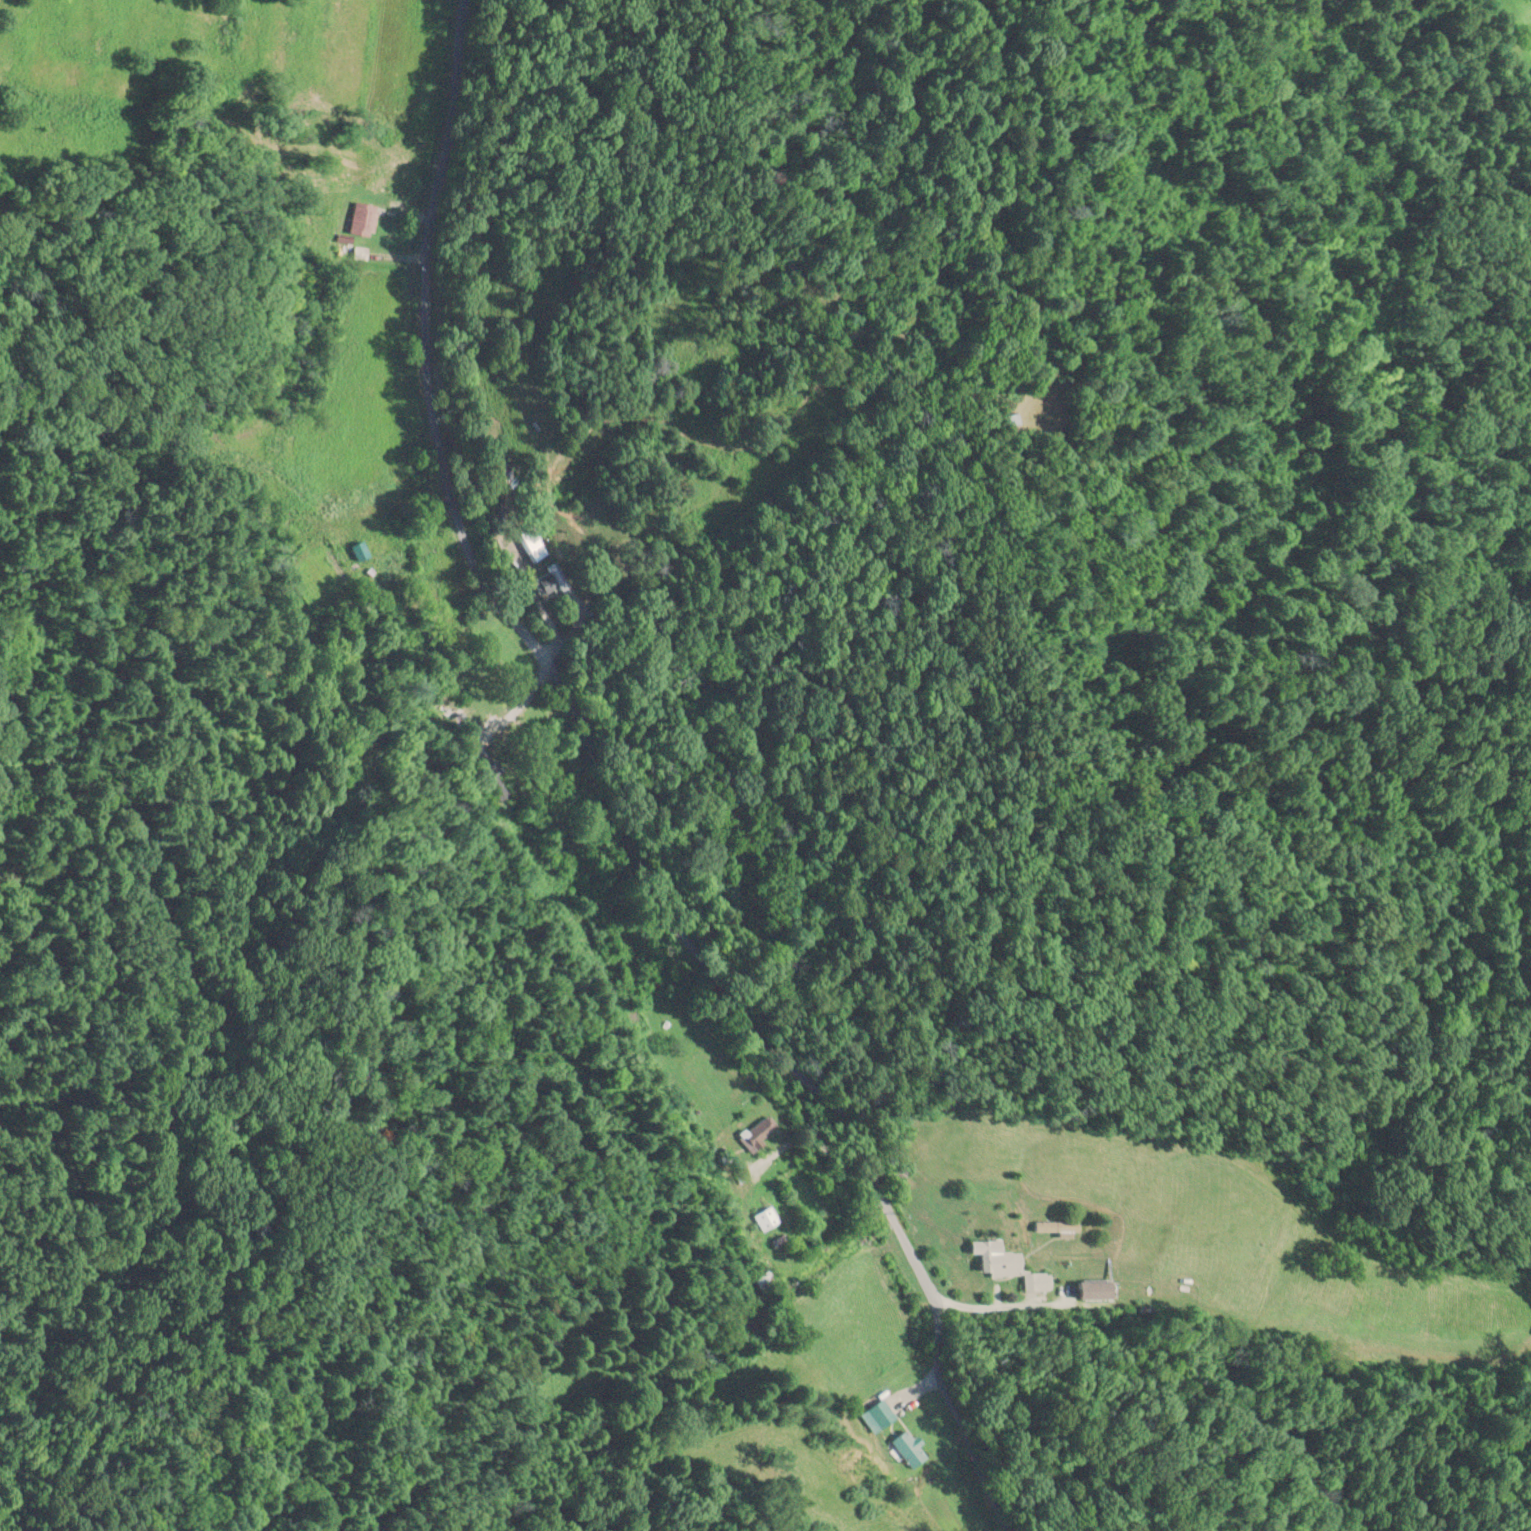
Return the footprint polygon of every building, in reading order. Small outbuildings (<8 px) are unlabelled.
[(346,233),(369,237),(374,206),(352,202),(346,233)] [(1009,415),(1011,427),(1020,426),(1019,414),(1009,415)] [(533,564),(551,555),(534,525),(517,534),(533,564)] [(363,557),(357,541),(345,545),(352,562),(363,557)] [(529,579),(535,598),(569,585),(562,567),(529,579)] [(773,1131),(762,1117),(739,1134),(750,1148),(773,1131)] [(777,1222),(768,1205),(751,1215),(760,1231),(777,1222)] [(1057,1232),(1075,1232),(1075,1221),(1031,1221),(1031,1232),(1057,1232)] [(1019,1275),(1018,1251),(997,1252),(997,1240),(965,1240),(965,1254),(976,1254),(977,1276),(1019,1275)] [(770,1282),(762,1269),(750,1276),(757,1289),(770,1282)] [(1050,1273),(1023,1273),(1023,1291),(1050,1291),(1050,1273)] [(1083,1282),(1083,1301),(1115,1301),(1115,1282),(1083,1282)] [(870,1432),(893,1418),(880,1398),(858,1412),(870,1432)] [(887,1440),(909,1469),(926,1457),(911,1436),(908,1438),(902,1429),(887,1440)]
